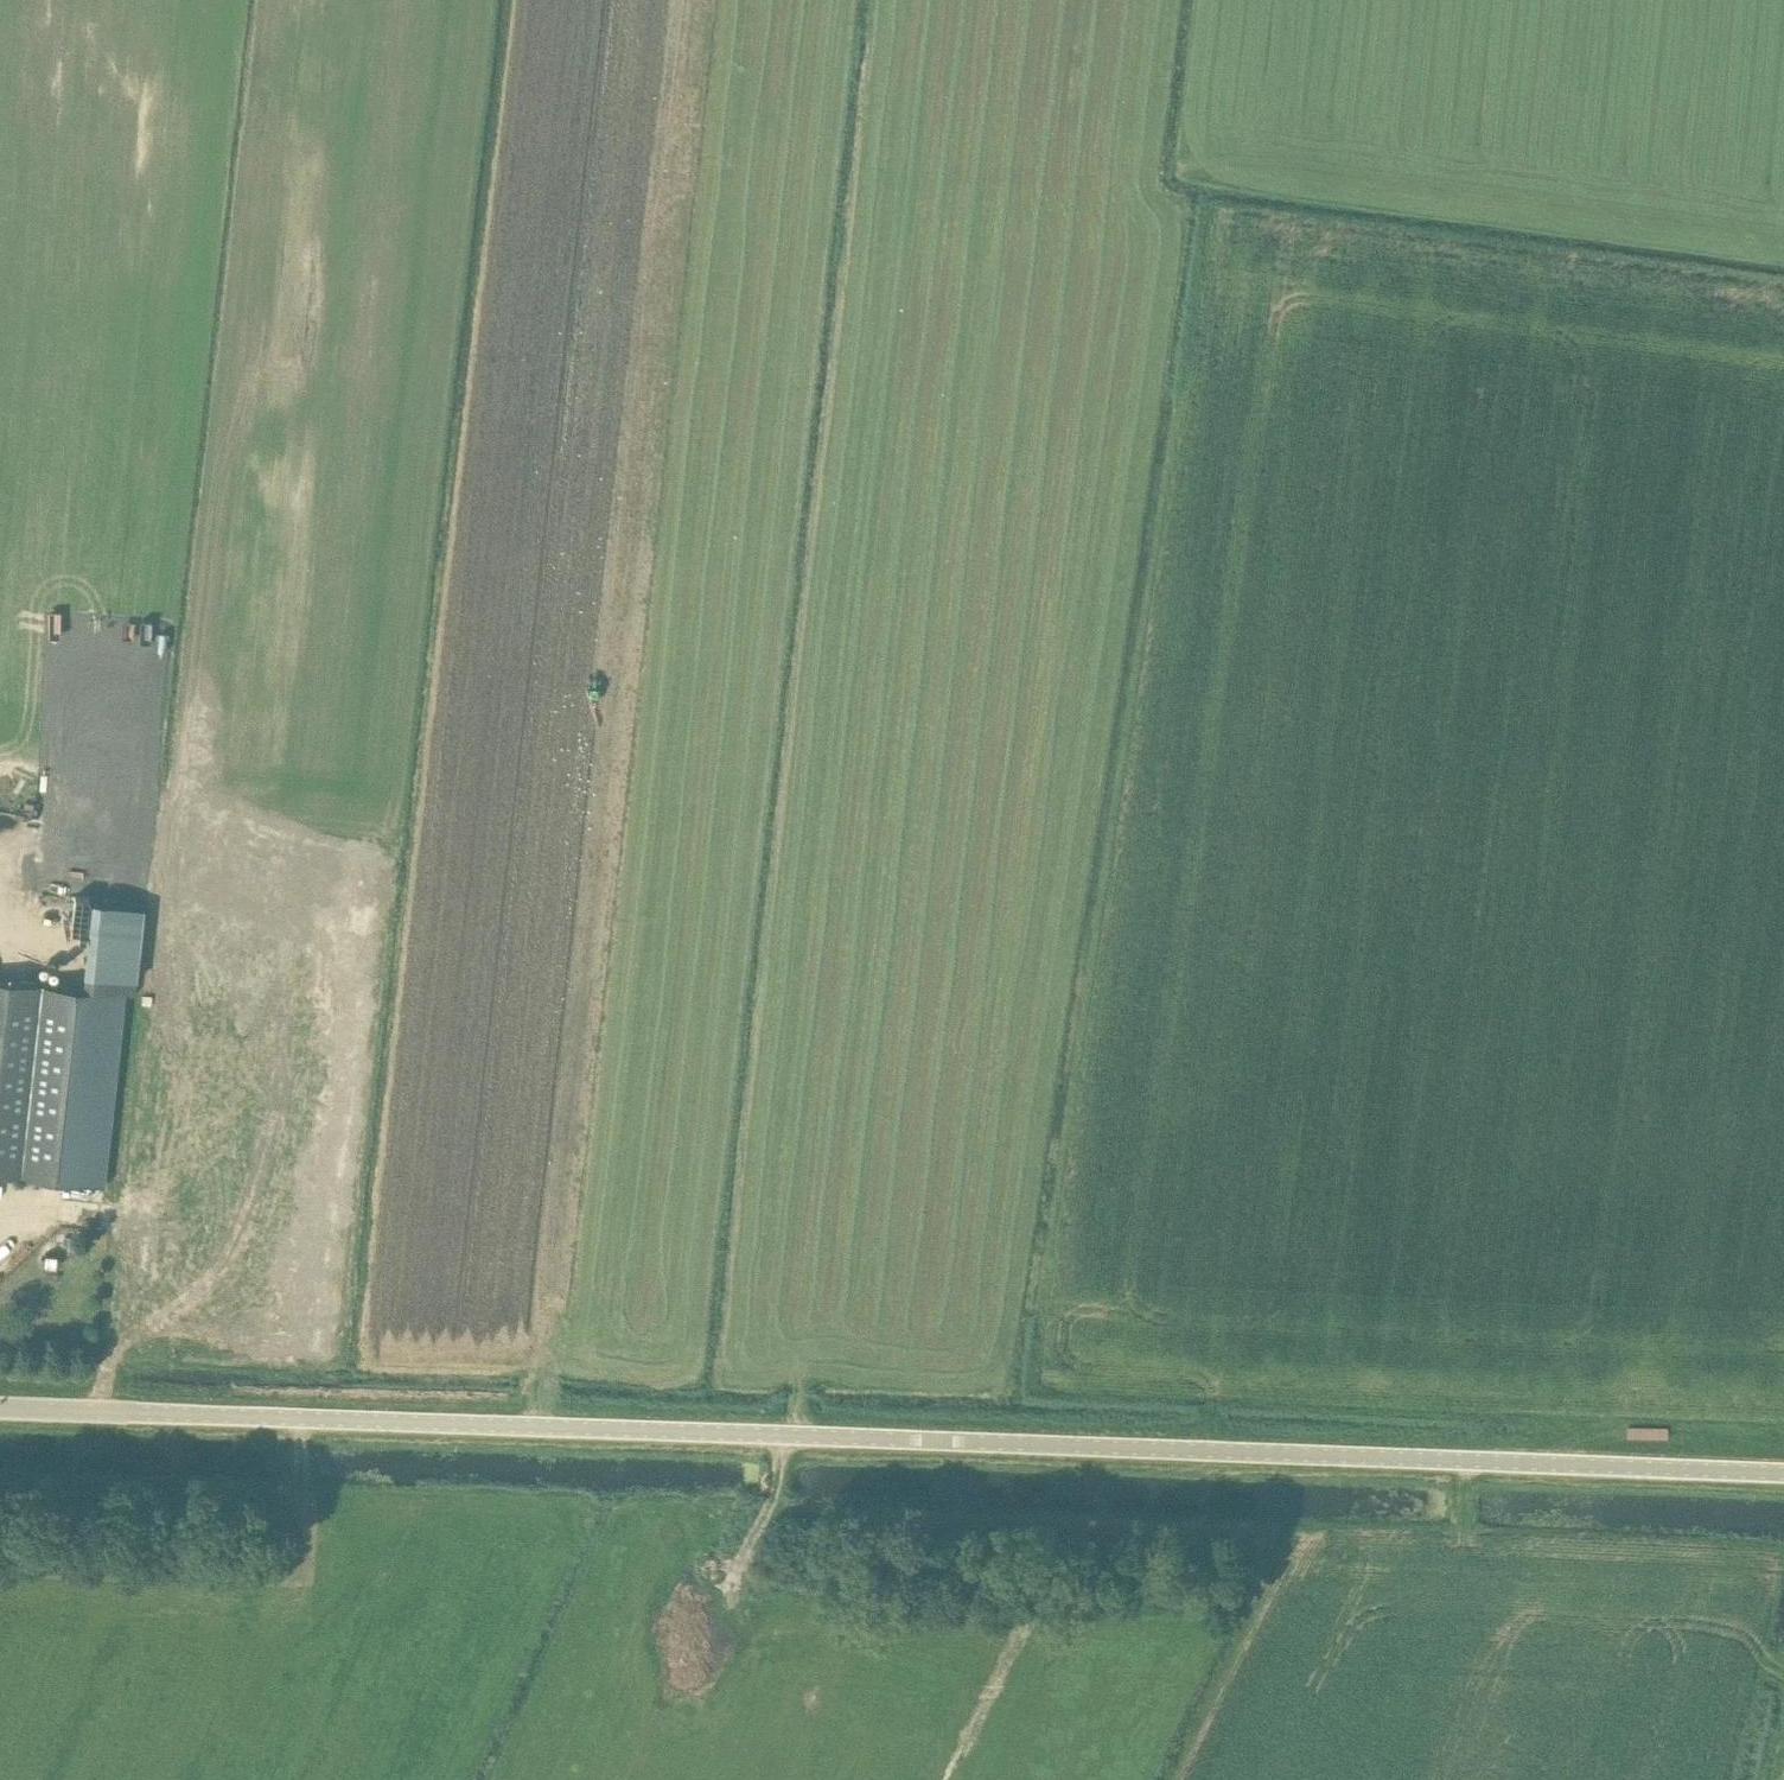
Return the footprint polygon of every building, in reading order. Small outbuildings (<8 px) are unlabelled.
[(0,978),(0,1173),(104,1185),(125,992),(0,978)] [(57,1256),(46,1255),(44,1267),(56,1268),(57,1256)]
